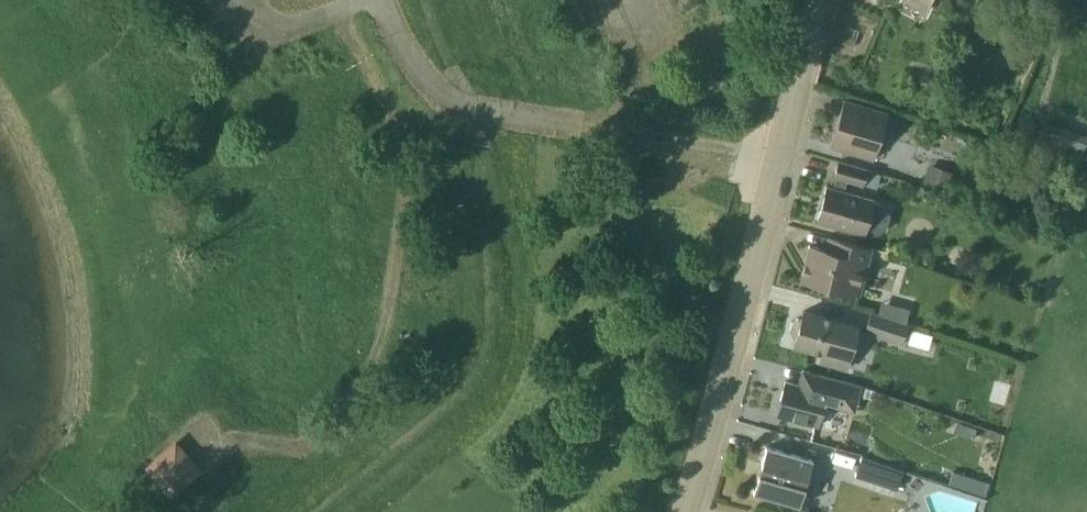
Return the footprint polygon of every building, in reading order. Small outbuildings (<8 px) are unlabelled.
[(933,0),(902,0),(901,1),(926,14),(933,0)] [(889,113),(864,106),(843,100),(829,146),(875,159),(889,113)] [(1041,142),(1040,144),(1080,157),(1080,155),(1086,136),(1047,123),(1041,142)] [(817,221),(838,227),(866,234),(866,232),(878,234),(887,229),(890,215),(885,207),(874,204),(875,199),(845,191),(848,180),(876,187),(880,173),(869,170),(838,161),(834,176),(836,177),(833,188),(827,187),(817,221)] [(929,165),(921,187),(945,195),(953,173),(929,165)] [(873,247),(850,241),(828,236),(825,249),(810,245),(801,278),(822,284),(848,292),(861,295),(873,247)] [(901,306),(897,320),(906,322),(910,309),(901,306)] [(860,326),(825,317),(803,311),(801,318),(798,317),(792,321),(790,330),(793,337),(796,337),(794,345),(823,353),(820,361),(849,369),(860,326)] [(878,315),(872,314),(866,333),(902,344),(908,325),(906,325),(878,315)] [(785,381),(776,415),(818,426),(823,404),(854,412),(861,385),(813,372),(809,387),(785,381)] [(863,396),(874,399),(876,391),(866,388),(863,396)] [(146,467),(172,497),(202,471),(177,441),(146,467)] [(814,460),(787,453),(766,447),(753,493),(801,507),(804,494),(806,493),(808,491),(809,490),(810,488),(811,486),(812,484),(812,481),(812,479),(812,477),(811,475),(810,473),(814,460)] [(904,471),(861,458),(855,478),(897,491),(898,488),(903,475),(904,471)] [(988,482),(953,471),(949,484),(984,496),(988,482)]
